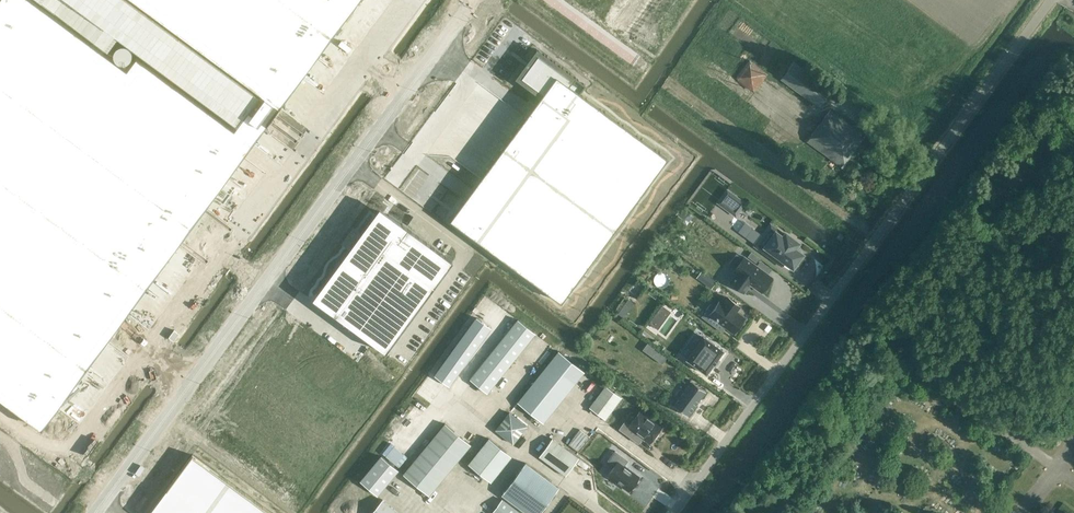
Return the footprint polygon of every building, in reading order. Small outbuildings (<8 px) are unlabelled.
[(32,429),(76,368),(55,353),(113,275),(134,291),(215,181),(194,165),(279,50),(300,66),(348,0),(29,0),(0,39),(0,406),(32,429)] [(452,218),(450,219),(561,301),(667,158),(579,93),(585,84),(555,62),(537,49),(529,60),(523,68),(516,78),(541,97),(533,107),(526,117),(525,118),(481,178),(480,178),(472,190),(452,218)] [(766,73),(748,60),(737,76),(755,89),(766,73)] [(831,89),(793,61),(781,78),(819,106),(831,89)] [(866,121),(872,114),(863,107),(858,114),(866,121)] [(842,166),(865,135),(856,129),(857,127),(855,125),(854,127),(830,109),(807,141),(842,166)] [(727,190),(718,202),(736,215),(745,203),(727,190)] [(317,292),(312,298),(334,314),(368,339),(372,342),(386,352),(405,326),(453,260),(445,255),(426,241),(402,224),(389,214),(379,207),(372,216),(317,292)] [(776,231),(765,246),(775,254),(772,258),(782,265),(785,261),(786,262),(793,267),(803,254),(795,248),(799,243),(786,233),(785,234),(783,237),(776,231)] [(817,255),(825,261),(827,258),(819,252),(817,255)] [(735,276),(730,282),(744,292),(751,284),(761,292),(763,290),(770,280),(771,279),(771,278),(772,277),(767,273),(757,266),(752,262),(744,256),(733,271),(737,273),(735,276)] [(696,277),(711,288),(716,280),(702,269),(696,277)] [(659,271),(656,282),(668,285),(671,274),(659,271)] [(712,302),(701,316),(712,324),(716,319),(734,332),(735,331),(737,332),(742,324),(741,323),(745,318),(737,312),(736,311),(740,306),(728,297),(724,302),(720,299),(716,305),(712,302)] [(618,312),(623,316),(634,302),(628,298),(618,312)] [(649,322),(658,329),(671,311),(662,304),(649,322)] [(536,331),(539,328),(523,315),(521,318),(536,331)] [(477,318),(435,375),(449,386),(491,328),(477,318)] [(518,319),(470,379),(487,393),(535,333),(518,319)] [(687,358),(687,359),(706,373),(707,372),(713,364),(713,365),(717,359),(723,351),(723,350),(704,336),(687,358)] [(643,348),(662,362),(667,355),(648,341),(643,348)] [(543,422),(584,371),(559,351),(517,402),(543,422)] [(672,404),(672,405),(688,416),(689,415),(688,415),(688,414),(696,405),(701,398),(705,392),(705,391),(706,392),(706,391),(690,379),(690,380),(673,404),(672,404)] [(605,419),(622,397),(606,385),(589,407),(605,419)] [(661,426),(641,412),(641,411),(640,411),(630,425),(625,421),(620,428),(632,438),(637,432),(650,441),(649,442),(650,442),(653,437),(656,437),(658,433),(658,431),(661,426)] [(513,443),(527,426),(510,412),(496,429),(513,443)] [(471,444),(445,423),(403,474),(429,495),(471,444)] [(579,452),(590,437),(580,429),(568,444),(579,452)] [(489,438),(468,463),(485,477),(506,452),(489,438)] [(552,438),(539,456),(566,475),(579,458),(552,438)] [(398,460),(402,464),(409,455),(391,441),(382,453),(395,464),(398,460)] [(615,464),(608,475),(629,490),(639,476),(624,465),(628,460),(615,450),(608,459),(615,464)] [(149,512),(272,512),(193,454),(192,454),(166,490),(153,508),(149,512)] [(360,481),(377,495),(398,470),(381,456),(360,481)] [(559,487),(525,462),(501,494),(527,512),(540,512),(559,487)] [(492,512),(523,512),(502,498),(492,512)] [(371,512),(399,512),(382,499),(371,512)]
